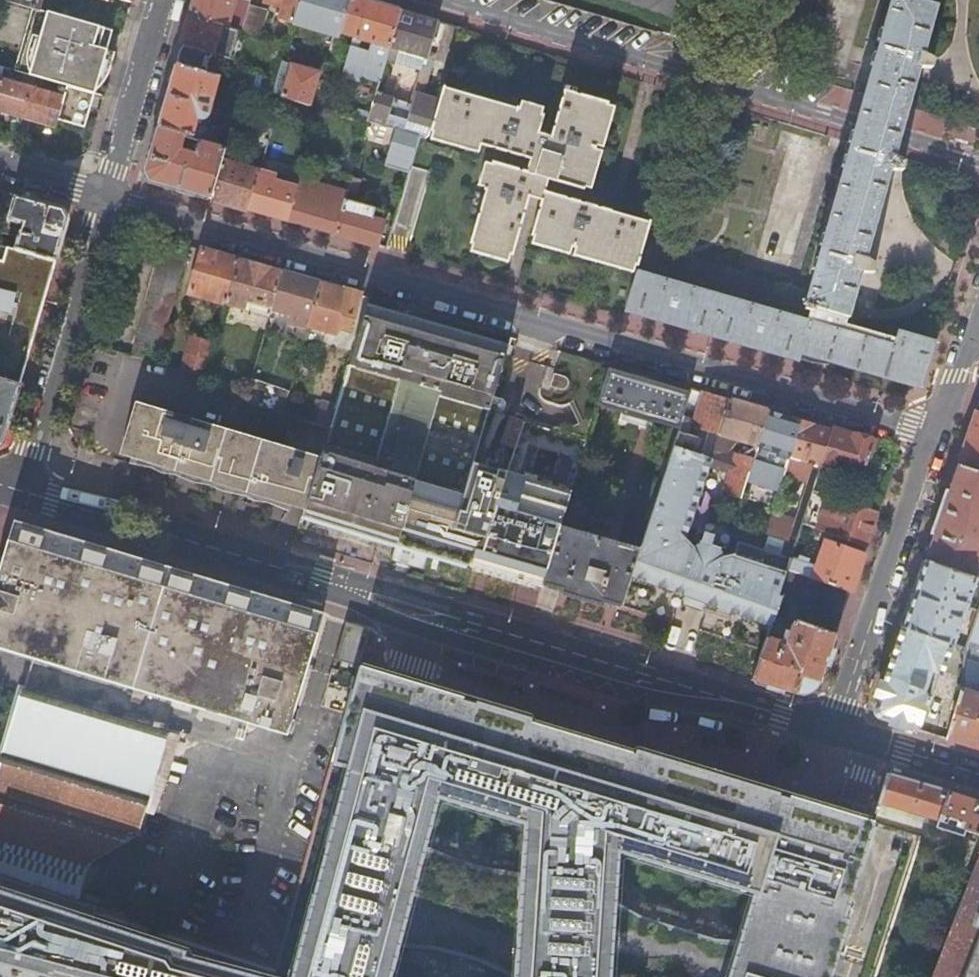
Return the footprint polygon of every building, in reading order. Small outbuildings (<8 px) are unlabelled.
[(8,2),(32,9),(38,10),(42,0),(2,0),(8,2)] [(235,0),(196,0),(191,17),(221,26),(227,27),(235,0)] [(245,0),(235,0),(227,27),(239,31),(242,32),(250,5),(251,2),(245,0)] [(265,3),(281,7),(279,17),(293,21),(300,0),(266,0),(265,3)] [(293,21),(341,35),(351,0),(300,0),(293,21)] [(364,0),(351,0),(341,35),(373,44),(370,53),(358,49),(359,47),(352,45),(344,72),(379,83),(385,61),(400,11),(365,0),(364,0)] [(817,359),(828,362),(920,388),(936,342),(897,331),(895,337),(892,345),(842,331),(845,322),(846,317),(849,318),(850,313),(860,280),(862,273),(874,272),(876,262),(866,257),(868,250),(877,221),(885,190),(890,174),(901,173),(904,164),(895,158),(895,156),(898,148),(899,142),(902,133),(904,126),(906,118),(909,108),(914,92),(920,71),(931,70),(933,61),(924,55),(938,7),(914,0),(892,0),(864,95),(862,105),(859,113),(857,121),(855,129),(853,135),(850,143),(845,161),(840,178),(832,209),(823,238),(821,245),(815,267),(805,301),(804,305),(806,306),(805,309),(810,311),(807,321),(764,308),(669,281),(637,272),(624,312),(799,361),(801,354),(817,359)] [(251,5),(250,5),(242,32),(243,32),(251,5)] [(268,11),(251,5),(243,32),(260,37),(268,11)] [(38,10),(32,9),(14,72),(36,78),(68,87),(94,94),(95,91),(106,51),(98,49),(104,29),(38,10)] [(435,63),(427,60),(438,22),(400,11),(385,61),(421,72),(412,104),(376,93),(368,122),(396,131),(387,161),(410,168),(413,155),(419,137),(426,139),(429,130),(438,100),(425,96),(435,63)] [(221,26),(191,17),(182,45),(184,46),(184,47),(183,47),(183,48),(182,48),(182,49),(182,50),(181,50),(181,51),(181,52),(180,52),(179,55),(178,59),(178,60),(178,61),(178,62),(178,63),(178,64),(178,65),(178,66),(206,75),(213,54),(230,59),(239,31),(227,27),(221,26)] [(112,32),(104,29),(98,49),(106,51),(112,32)] [(234,60),(242,32),(239,31),(230,59),(234,60)] [(114,54),(106,51),(95,91),(96,92),(97,91),(103,85),(105,82),(107,79),(111,65),(114,54)] [(272,94),(311,106),(320,73),(282,62),(276,81),(272,94)] [(242,93),(244,86),(206,75),(178,66),(176,66),(167,97),(158,128),(185,135),(192,137),(198,136),(206,129),(199,126),(200,122),(204,122),(206,121),(208,119),(209,116),(210,112),(221,115),(226,96),(216,93),(219,86),(242,93)] [(23,121),(32,89),(36,78),(14,72),(4,69),(1,80),(0,83),(0,114),(17,119),(23,121)] [(272,94),(276,81),(249,73),(245,86),(272,94)] [(36,78),(32,89),(65,98),(68,87),(36,78)] [(94,94),(68,87),(65,98),(58,122),(84,129),(94,94)] [(645,242),(651,223),(558,196),(561,184),(580,189),(605,104),(573,95),(574,91),(563,88),(548,139),(536,135),(541,118),(441,89),(438,100),(429,130),(531,159),(528,172),(494,162),(470,241),(512,255),(530,197),(535,198),(542,200),(531,234),(638,266),(645,242)] [(32,89),(23,121),(31,123),(42,126),(56,130),(58,122),(65,98),(32,89)] [(227,117),(234,119),(236,113),(229,111),(227,117)] [(210,200),(221,162),(234,119),(227,117),(218,147),(199,142),(196,153),(191,151),(190,153),(181,150),(185,135),(158,128),(151,151),(145,171),(153,184),(210,200)] [(23,121),(16,145),(24,147),(31,123),(23,121)] [(259,177),(260,173),(221,162),(210,200),(229,206),(249,211),(259,177)] [(287,222),(296,188),(259,177),(249,211),(280,220),(287,222)] [(347,193),(299,178),(296,188),(287,222),(328,234),(334,236),(345,200),(347,193)] [(359,180),(351,178),(347,193),(355,195),(359,180)] [(2,235),(2,234),(17,238),(13,249),(55,261),(62,239),(67,221),(60,208),(0,191),(0,235),(2,235)] [(355,242),(376,248),(386,213),(345,200),(334,236),(355,242)] [(20,384),(24,370),(55,261),(13,249),(0,245),(0,378),(20,384)] [(162,247),(130,356),(155,364),(187,254),(162,247)] [(206,251),(201,249),(189,294),(225,305),(238,260),(206,251)] [(238,260),(225,305),(244,310),(246,303),(270,309),(281,272),(260,266),(238,260)] [(300,278),(281,272),(270,309),(270,311),(290,317),(289,320),(293,326),(298,328),(306,330),(307,328),(319,283),(300,278)] [(340,289),(319,283),(307,328),(336,336),(337,331),(348,334),(352,320),(353,320),(361,295),(340,289)] [(377,461),(375,468),(414,479),(415,475),(417,467),(431,416),(436,396),(446,399),(486,410),(507,346),(413,319),(393,313),(367,306),(348,366),(374,374),(394,380),(397,381),(373,460),(377,461)] [(895,337),(845,322),(842,331),(892,345),(895,337)] [(306,330),(298,328),(295,338),(303,340),(306,330)] [(188,339),(179,371),(204,379),(214,346),(188,339)] [(649,420),(678,429),(682,417),(689,395),(607,371),(596,404),(620,412),(618,420),(646,428),(649,420)] [(555,376),(551,389),(565,393),(569,381),(555,376)] [(20,384),(0,378),(0,443),(3,442),(11,412),(20,384)] [(249,381),(244,401),(282,414),(288,393),(249,381)] [(716,397),(702,393),(693,421),(690,430),(718,438),(730,401),(716,397)] [(436,396),(431,416),(440,418),(446,399),(436,396)] [(710,460),(708,467),(729,474),(722,495),(739,500),(745,482),(752,461),(746,459),(729,454),(736,443),(750,447),(756,449),(768,412),(752,408),(730,401),(718,438),(710,460)] [(313,424),(329,429),(336,407),(320,403),(313,424)] [(280,505),(304,513),(319,462),(142,407),(126,458),(165,470),(280,505)] [(783,417),(768,412),(756,449),(752,461),(745,482),(778,492),(783,476),(785,471),(789,458),(801,422),(783,417)] [(978,475),(978,413),(976,412),(958,462),(957,467),(978,475)] [(677,433),(672,448),(681,451),(684,444),(704,450),(701,457),(710,460),(718,438),(690,430),(693,421),(682,417),(678,429),(677,433)] [(770,514),(763,536),(774,540),(783,542),(795,546),(801,526),(812,492),(820,469),(832,431),(814,425),(801,422),(789,458),(785,471),(783,476),(806,483),(793,522),(770,514)] [(832,431),(820,469),(862,481),(874,443),(832,431)] [(688,527),(693,514),(708,467),(710,460),(701,457),(704,450),(684,444),(681,451),(672,448),(654,501),(640,547),(638,553),(630,577),(630,578),(629,582),(701,605),(770,628),(775,615),(781,598),(778,597),(785,576),(787,571),(790,560),(770,554),(736,543),(733,553),(721,558),(719,550),(719,548),(699,542),(699,543),(691,549),(684,539),(688,527)] [(324,445),(322,452),(375,468),(377,461),(373,460),(324,445)] [(752,461),(756,449),(750,447),(746,459),(752,461)] [(482,553),(506,475),(471,465),(466,481),(464,490),(415,475),(414,479),(375,468),(322,452),(319,462),(304,513),(302,518),(396,546),(411,551),(469,569),(474,552),(482,553)] [(464,490),(466,481),(417,467),(415,475),(464,490)] [(978,580),(978,574),(974,573),(978,559),(978,475),(957,467),(943,506),(924,561),(975,579),(978,580)] [(474,552),(469,569),(492,576),(538,590),(540,585),(557,530),(568,495),(506,475),(482,553),(474,552)] [(852,506),(877,514),(882,499),(857,491),(852,506)] [(825,534),(832,536),(866,547),(871,530),(877,514),(852,506),(841,502),(836,516),(832,514),(825,534)] [(16,524),(0,568),(0,569),(0,652),(285,736),(309,655),(321,617),(27,528),(16,524)] [(582,597),(620,609),(629,582),(630,578),(630,577),(638,553),(557,530),(540,585),(582,597)] [(787,571),(850,593),(863,554),(866,547),(832,536),(829,544),(824,542),(815,569),(790,560),(787,571)] [(783,542),(774,540),(770,554),(790,560),(795,546),(783,542)] [(953,646),(975,579),(924,561),(909,606),(901,628),(952,646),(953,646)] [(775,615),(796,621),(836,634),(850,593),(787,571),(785,576),(778,597),(781,598),(775,615)] [(959,648),(966,650),(978,612),(972,609),(959,648)] [(978,612),(966,650),(965,657),(978,662),(978,610),(978,612)] [(836,634),(796,621),(795,624),(793,624),(792,626),(794,627),(790,639),(792,640),(789,645),(788,645),(785,645),(783,640),(780,639),(778,642),(767,638),(761,654),(753,678),(751,682),(797,696),(819,685),(827,660),(836,634)] [(343,661),(359,666),(369,631),(353,626),(343,661)] [(881,721),(918,732),(918,729),(934,685),(928,682),(930,674),(935,675),(943,670),(952,646),(901,628),(887,669),(873,708),(881,721)] [(965,657),(962,692),(946,741),(977,750),(978,750),(978,662),(965,657)] [(792,791),(583,733),(432,690),(407,683),(391,679),(386,677),(361,670),(282,976),(408,976),(446,829),(531,853),(519,976),(623,976),(628,882),(759,923),(742,976),(840,976),(882,824),(884,817),(877,815),(867,813),(854,808),(840,805),(792,791)] [(88,867),(138,836),(168,735),(20,690),(0,759),(0,796),(1,796),(0,800),(0,841),(88,867)] [(952,795),(947,794),(888,775),(880,803),(915,813),(939,821),(936,829),(962,837),(964,832),(978,836),(972,853),(978,856),(978,803),(952,795)] [(939,821),(915,813),(912,821),(936,829),(939,821)] [(76,904),(88,867),(0,841),(0,879),(76,904)] [(935,976),(978,976),(978,859),(935,976)] [(0,892),(0,976),(1,976),(265,976),(0,892)]
